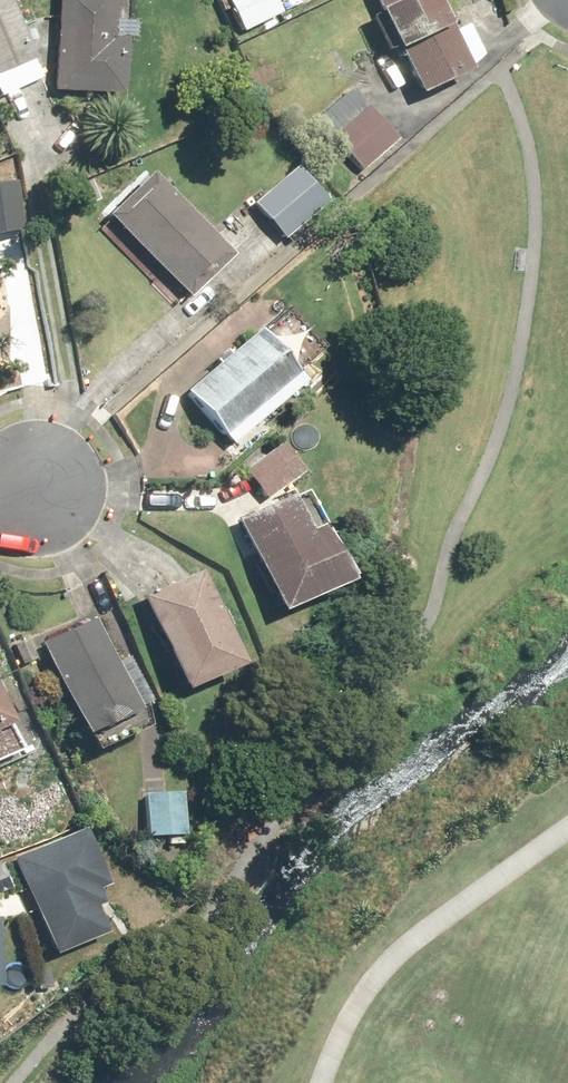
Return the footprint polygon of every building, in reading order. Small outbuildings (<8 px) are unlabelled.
[(41,56),(20,0),(0,0),(0,71),(41,56)] [(51,85),(121,91),(129,0),(59,0),(51,85)] [(244,29),(284,11),(279,0),(231,0),(244,29)] [(420,85),(464,64),(433,0),(378,0),(420,85)] [(316,121),(357,165),(391,134),(349,90),(316,121)] [(291,165),(253,199),(286,235),(324,201),(291,165)] [(150,168),(107,213),(189,290),(231,246),(150,168)] [(0,178),(0,238),(26,235),(21,176),(0,178)] [(264,318),(186,385),(228,433),(306,366),(264,318)] [(310,472),(238,508),(283,600),(355,564),(310,472)] [(206,565),(144,592),(187,690),(249,662),(206,565)] [(98,608),(42,636),(97,743),(153,714),(98,608)] [(0,674),(0,760),(33,746),(0,674)] [(10,859),(50,952),(105,929),(93,901),(101,898),(94,882),(106,877),(86,828),(10,859)]
